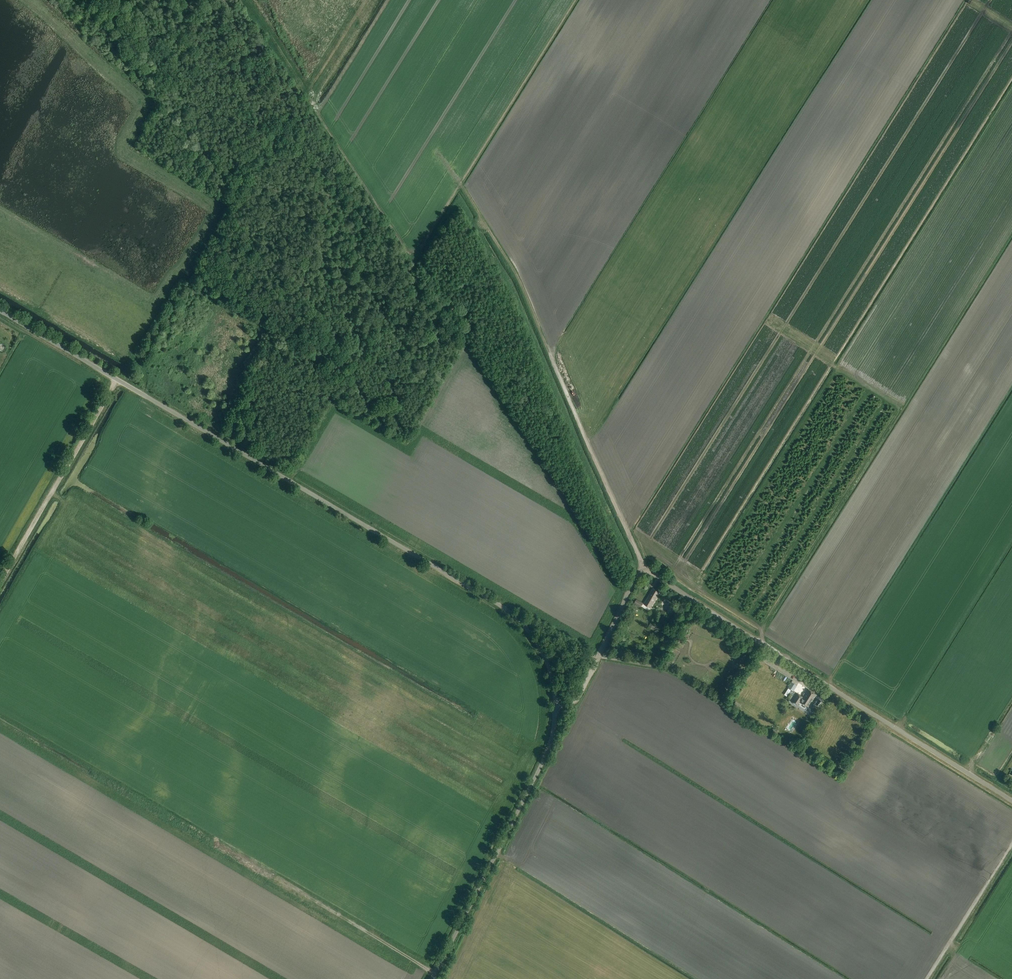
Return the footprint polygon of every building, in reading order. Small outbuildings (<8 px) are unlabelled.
[(658,593),(658,592),(653,589),(651,593),(649,591),(648,593),(649,594),(644,604),(651,608),(659,594),(658,593)] [(641,608),(644,603),(637,599),(634,603),(641,608)] [(794,691),(797,686),(792,682),(788,688),(789,688),(794,691)] [(809,707),(817,695),(808,689),(803,697),(798,694),(793,702),(798,706),(800,702),(809,707)]
